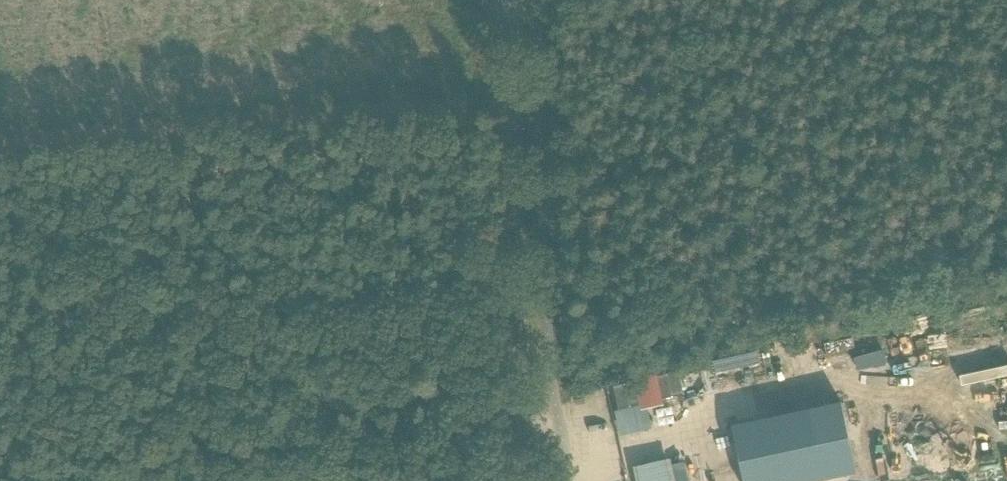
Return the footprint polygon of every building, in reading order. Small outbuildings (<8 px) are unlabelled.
[(732,426),(744,480),(816,480),(856,472),(841,402),(732,426)] [(663,461),(666,461),(665,441),(623,443),(625,469),(627,469),(628,480),(664,480),(663,461)]
